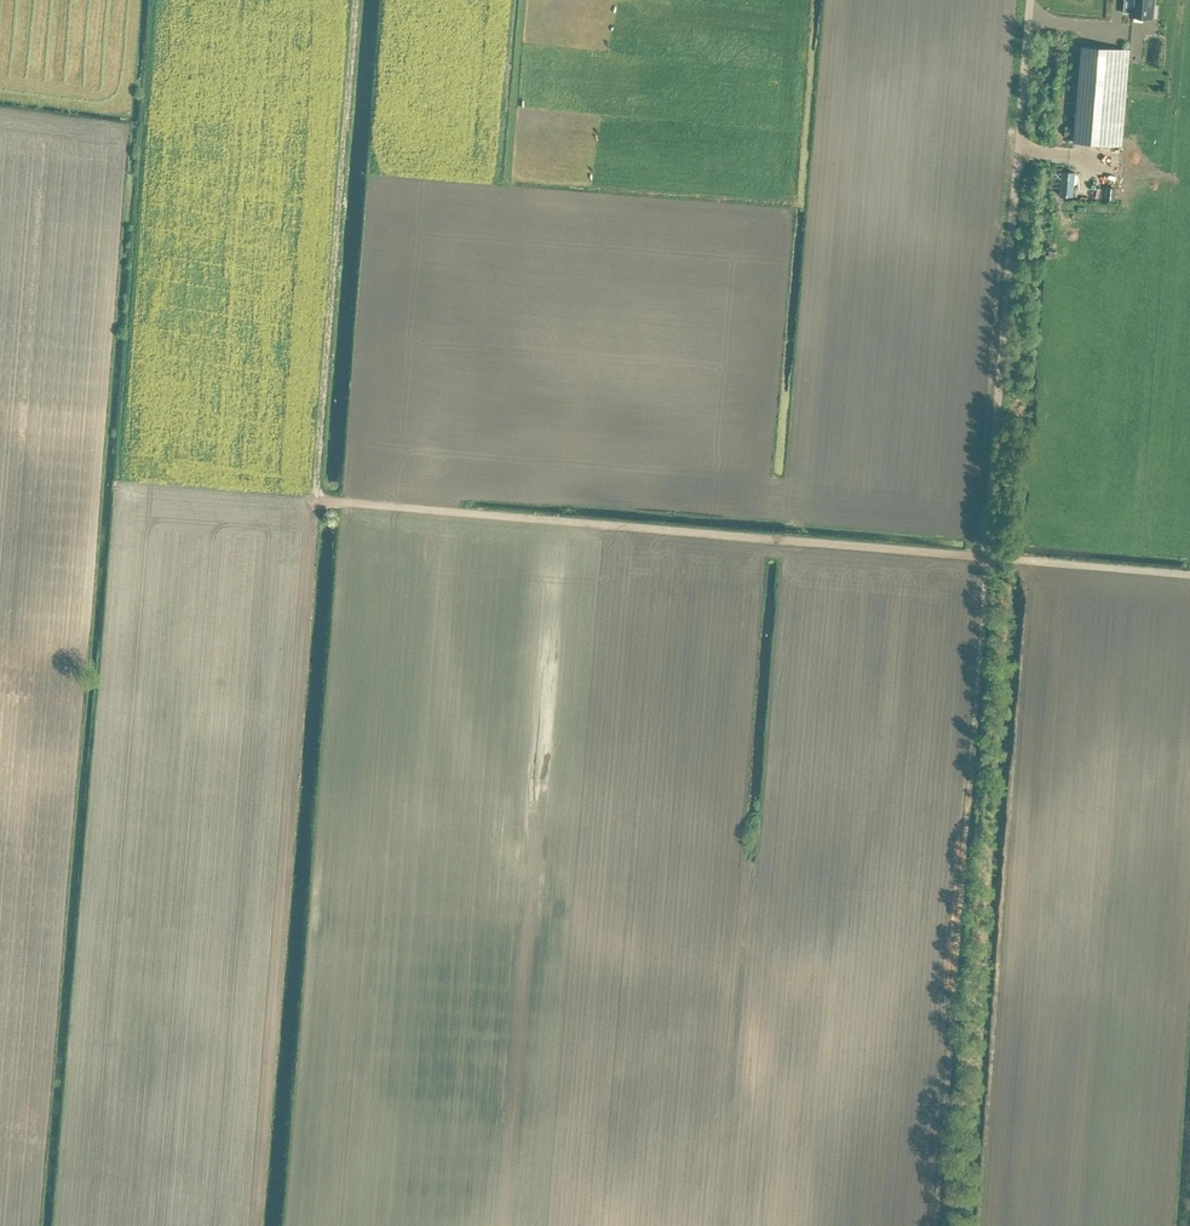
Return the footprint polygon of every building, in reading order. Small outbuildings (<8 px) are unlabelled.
[(1123,13),(1132,13),(1132,17),(1153,18),(1155,0),(1124,0),(1123,13)] [(1122,146),(1129,50),(1081,46),(1073,143),(1122,146)] [(1063,171),(1061,195),(1073,196),(1076,172),(1063,171)] [(1109,185),(1108,198),(1117,199),(1119,186),(1109,185)]
